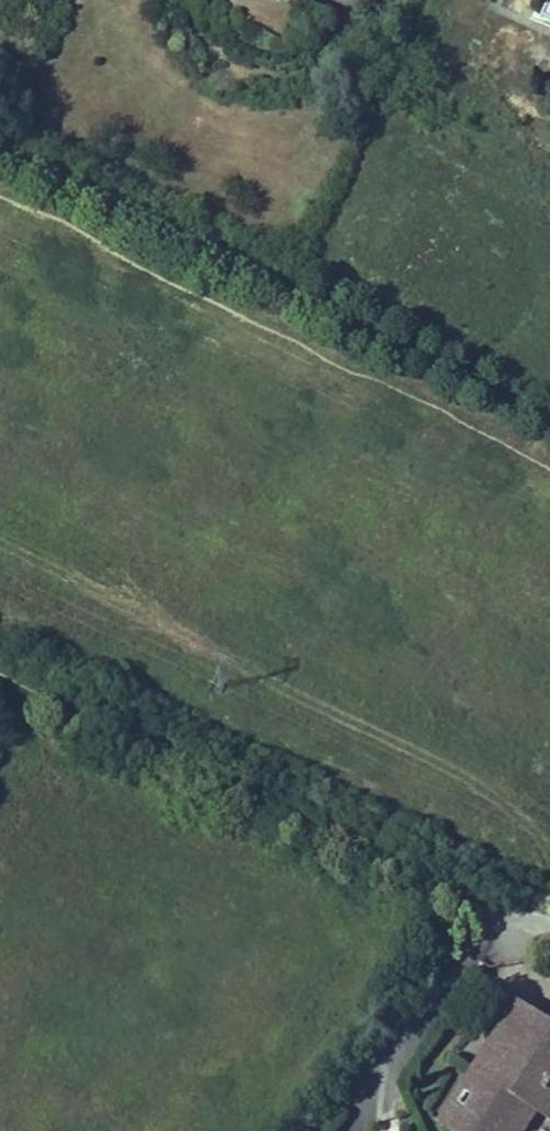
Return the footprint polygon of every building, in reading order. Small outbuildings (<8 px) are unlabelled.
[(299,8),(302,0),(280,0),(299,8)] [(528,1015),(506,1048),(519,1057),(499,1088),(486,1080),(474,1098),(487,1106),(476,1123),(463,1116),(453,1130),(542,1130),(549,1120),(549,1121),(549,1029),(528,1015)] [(519,1057),(506,1048),(486,1080),(499,1088),(519,1057)] [(487,1106),(474,1098),(463,1116),(476,1123),(487,1106)]
